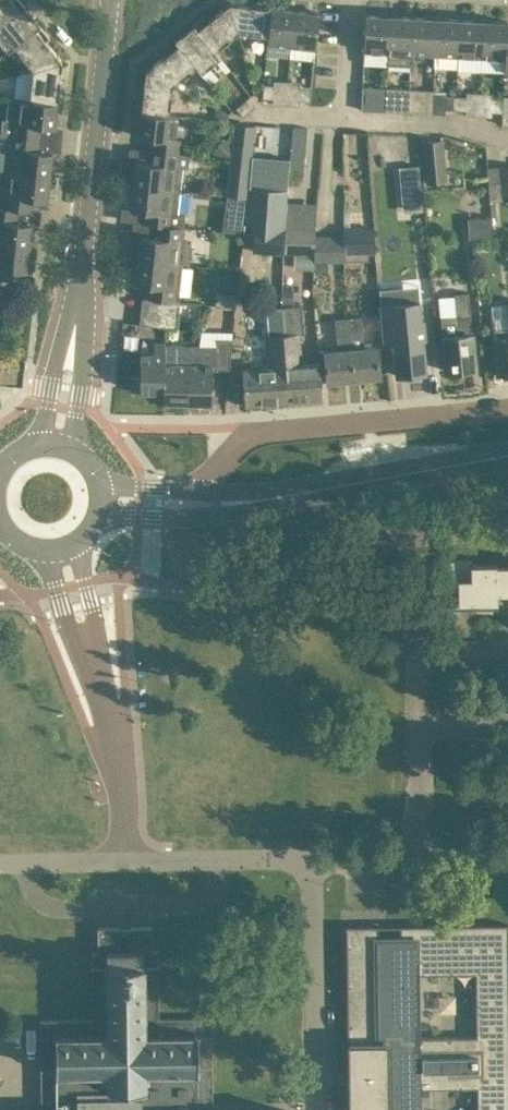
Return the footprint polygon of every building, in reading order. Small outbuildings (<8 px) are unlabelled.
[(0,25),(0,26),(26,5),(21,0),(16,0),(15,1),(15,0),(0,0),(0,25)] [(230,1),(239,31),(269,34),(270,34),(272,6),(273,1),(267,0),(263,0),(262,5),(230,1)] [(239,31),(230,1),(205,22),(201,17),(194,23),(216,50),(217,49),(239,31)] [(26,5),(0,26),(0,25),(0,38),(9,50),(15,45),(14,45),(41,24),(26,5)] [(268,42),(269,42),(267,54),(291,56),(292,45),(296,9),(272,6),(270,34),(269,34),(268,42)] [(296,9),(292,45),(291,56),(313,58),(314,47),(315,47),(319,11),(296,9)] [(364,49),(387,50),(388,51),(390,14),(366,13),(364,49)] [(413,15),(390,14),(388,51),(387,50),(387,62),(411,63),(411,52),(413,15)] [(436,17),(413,15),(411,52),(435,53),(436,17)] [(435,53),(458,54),(460,18),(436,17),(435,53)] [(458,54),(481,55),(483,19),(460,18),(458,54)] [(483,19),(481,55),(505,56),(506,56),(506,33),(507,33),(507,20),(483,19)] [(194,23),(176,38),(197,64),(196,65),(202,71),(221,55),(217,49),(216,50),(194,23)] [(46,31),(41,24),(14,45),(15,45),(33,68),(62,59),(42,34),(46,31)] [(171,48),(146,69),(174,83),(196,65),(197,64),(176,38),(168,44),(171,48)] [(58,101),(58,102),(63,102),(64,92),(59,92),(62,59),(33,68),(31,97),(31,98),(58,101)] [(171,113),(171,112),(174,83),(146,69),(142,101),(137,100),(136,111),(141,111),(141,110),(171,113)] [(264,83),(263,92),(263,97),(273,97),(274,84),(264,83)] [(301,85),(300,99),(310,99),(311,85),(301,85)] [(385,110),(386,86),(363,85),(361,108),(385,110)] [(408,111),(410,88),(386,86),(385,110),(398,111),(408,111)] [(433,89),(410,88),(408,111),(431,113),(433,89)] [(446,94),(446,108),(456,108),(456,95),(446,94)] [(31,98),(31,97),(9,95),(6,118),(2,117),(1,132),(0,132),(39,136),(41,124),(55,125),(58,102),(58,101),(31,98)] [(467,95),(456,95),(456,108),(466,109),(467,95)] [(503,111),(503,110),(503,97),(493,96),(493,110),(503,111)] [(247,98),(236,106),(243,115),(253,106),(247,98)] [(179,113),(171,112),(171,113),(141,110),(141,111),(139,134),(153,136),(151,148),(180,151),(181,138),(176,138),(179,113)] [(244,122),(234,121),(230,157),(251,160),(255,124),(244,122)] [(7,170),(50,175),(52,150),(38,149),(39,136),(0,132),(1,132),(0,132),(0,149),(4,149),(2,169),(7,169),(7,170)] [(213,153),(230,154),(232,138),(223,137),(213,148),(213,153)] [(425,181),(447,179),(444,139),(422,141),(425,181)] [(136,159),(133,183),(180,188),(183,166),(188,167),(189,154),(179,152),(180,151),(151,148),(150,161),(136,159)] [(226,194),(248,196),(249,185),(251,160),(230,157),(226,194)] [(399,165),(400,181),(420,179),(418,164),(399,165)] [(50,175),(7,170),(4,206),(19,208),(32,209),(33,197),(47,198),(50,175)] [(143,222),(150,222),(171,224),(183,225),(185,213),(177,212),(180,188),(133,183),(131,207),(145,209),(143,222)] [(29,245),(31,222),(32,209),(19,208),(4,206),(0,206),(0,242),(29,245)] [(283,252),(284,252),(286,226),(284,226),(286,209),(266,207),(264,225),(254,224),(252,251),(283,253),(283,252)] [(493,235),(492,220),(492,215),(468,216),(468,221),(469,237),(493,235)] [(175,261),(184,262),(189,263),(192,240),(183,239),(184,225),(183,225),(171,224),(150,222),(149,234),(141,234),(138,257),(175,261)] [(288,226),(286,226),(284,252),(294,252),(314,252),(315,235),(315,228),(288,227),(288,226)] [(344,235),(344,252),(374,252),(374,227),(344,227),(344,235)] [(344,235),(315,235),(314,252),(314,260),(328,259),(344,259),(344,252),(344,235)] [(29,245),(0,242),(0,267),(26,270),(29,245)] [(148,283),(147,289),(146,296),(153,297),(180,300),(180,293),(184,262),(175,261),(138,257),(136,282),(148,283)] [(293,287),(282,287),(282,302),(293,302),(293,287)] [(457,315),(441,317),(446,369),(476,366),(473,333),(472,333),(468,291),(455,292),(457,315)] [(237,294),(216,292),(215,304),(236,307),(237,294)] [(153,297),(151,308),(178,312),(180,300),(153,297)] [(301,352),(299,333),(303,333),(301,305),(281,306),(283,333),(284,333),(286,366),(284,366),(286,400),(323,398),(320,363),(296,365),(295,352),(301,352)] [(150,324),(171,326),(177,327),(178,312),(151,308),(150,324)] [(361,316),(348,317),(354,377),(380,375),(378,345),(363,346),(361,316)] [(325,349),(325,358),(327,380),(354,377),(348,317),(336,319),(339,348),(325,349)] [(426,371),(424,349),(423,335),(408,337),(406,319),(392,320),(394,340),(393,340),(396,374),(426,371)] [(493,328),(498,372),(507,371),(507,327),(493,328)] [(284,333),(283,333),(267,334),(269,355),(275,354),(276,365),(242,368),(245,404),(286,400),(284,366),(286,366),(284,333)] [(230,368),(230,361),(232,336),(217,336),(217,344),(200,344),(199,348),(188,348),(188,401),(212,401),(212,367),(230,368)] [(165,360),(165,343),(165,342),(154,342),(154,352),(141,352),(140,376),(132,376),(132,390),(164,390),(165,360)] [(199,348),(200,344),(165,343),(165,360),(164,390),(163,400),(188,401),(188,348),(199,348)] [(498,607),(498,563),(472,563),(472,558),(444,558),(445,608),(498,607)] [(498,661),(498,679),(507,679),(507,661),(498,661)] [(400,924),(400,925),(401,925),(401,936),(378,937),(378,926),(379,925),(379,924),(346,924),(349,1109),(421,1109),(421,1085),(479,1085),(479,1109),(507,1109),(507,922),(400,924)] [(288,1109),(217,1109),(217,1102),(213,1102),(211,1016),(159,1017),(158,965),(159,965),(159,949),(152,949),(152,927),(97,927),(97,950),(92,950),(92,965),(93,965),(94,1019),(41,1020),(43,1109),(288,1109)]
